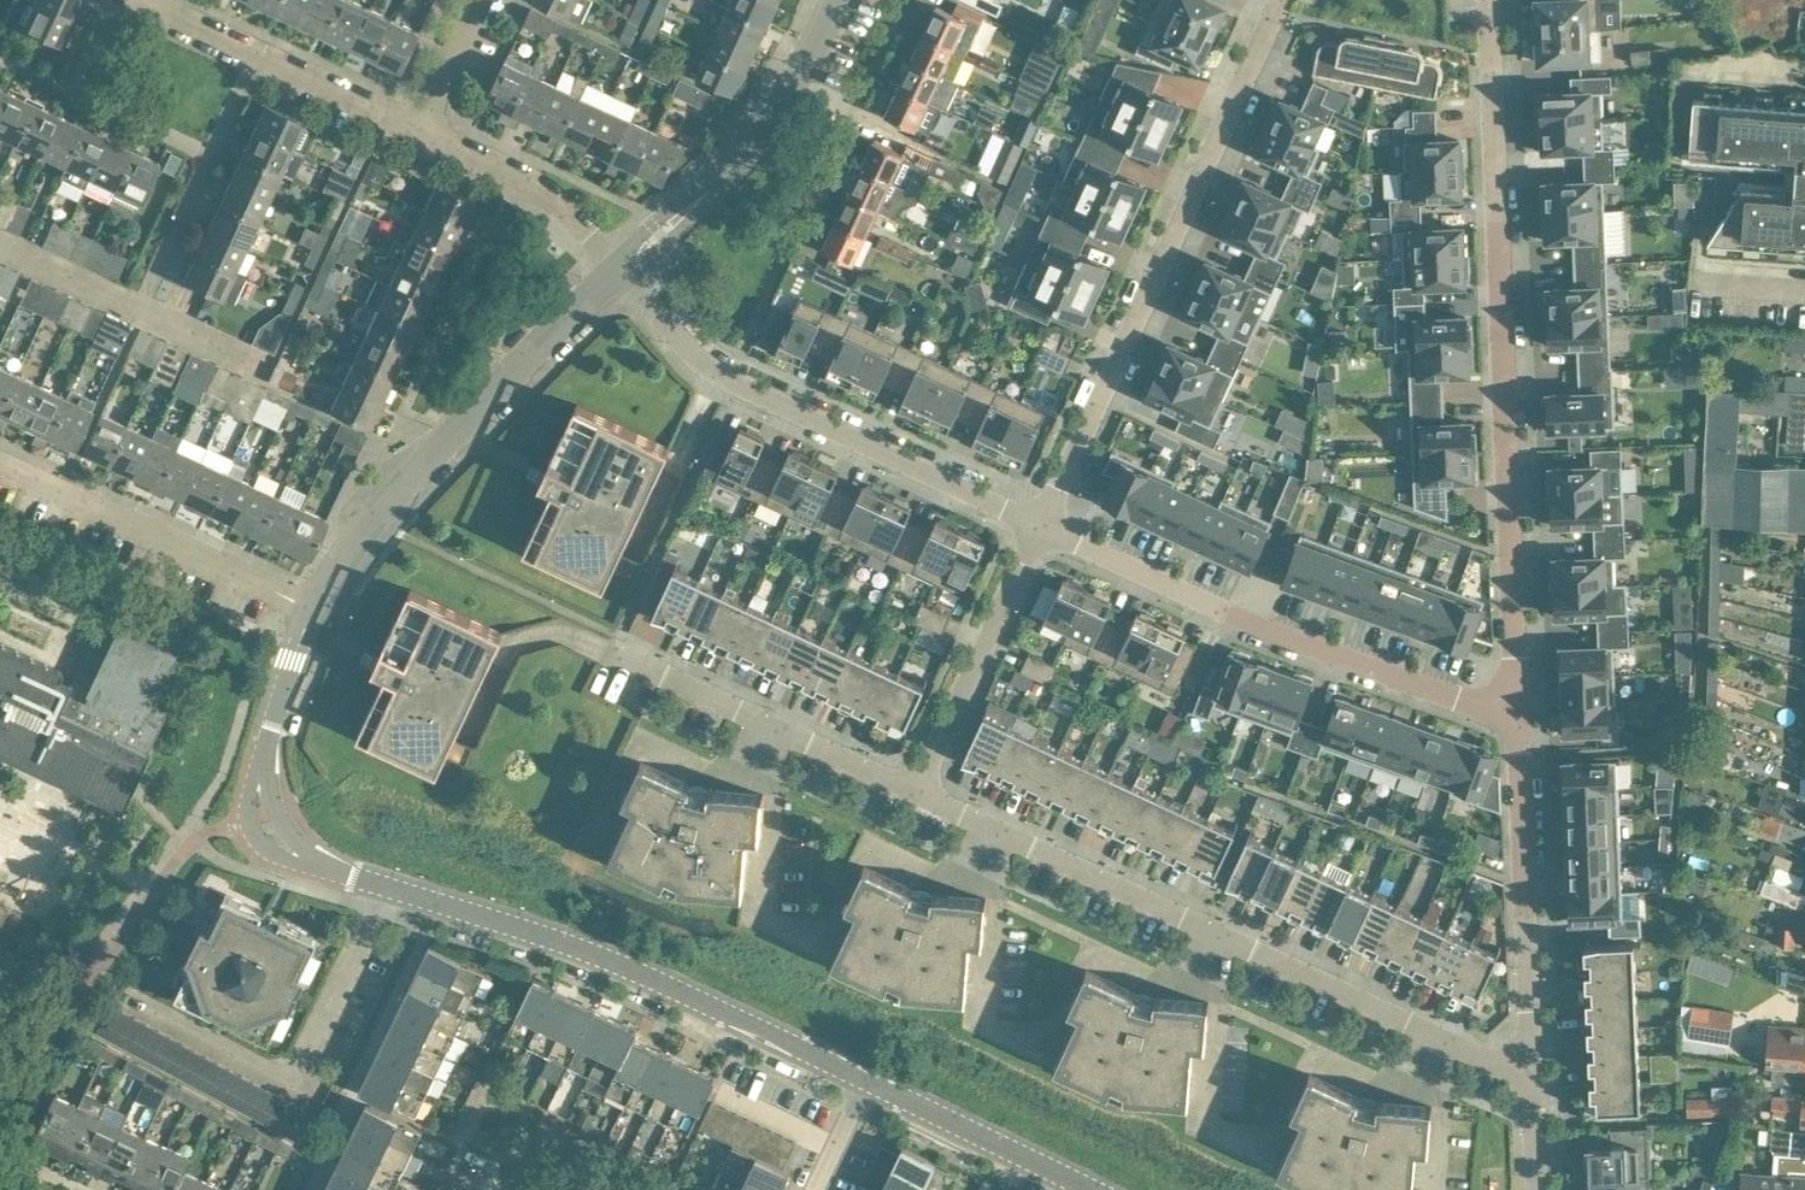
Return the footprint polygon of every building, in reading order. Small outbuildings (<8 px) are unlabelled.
[(4,18),(60,45),(72,19),(33,1),(32,0),(12,0),(4,18)] [(81,0),(34,0),(33,1),(72,19),(81,0)] [(282,0),(252,0),(251,1),(276,13),(282,0)] [(312,0),(282,0),(276,13),(300,24),(312,0)] [(343,0),(312,0),(300,24),(326,36),(343,0)] [(369,8),(351,0),(343,0),(326,36),(351,48),(369,8)] [(577,0),(537,0),(570,15),(577,0)] [(650,0),(639,0),(638,3),(631,16),(641,21),(650,0)] [(769,0),(732,0),(728,8),(767,26),(778,4),(769,0)] [(1001,15),(1006,4),(997,0),(969,0),(1001,15)] [(1156,11),(1215,37),(1221,23),(1217,22),(1224,7),(1207,0),(1161,0),(1156,11)] [(1537,1),(1537,16),(1533,16),(1534,32),(1587,30),(1598,29),(1597,12),(1604,12),(1603,3),(1618,2),(1618,0),(1560,0),(1537,1)] [(657,29),(668,6),(658,1),(647,24),(657,29)] [(937,6),(924,34),(953,48),(966,20),(979,27),(984,16),(958,4),(953,14),(937,6)] [(1065,4),(1061,13),(1075,19),(1079,10),(1065,4)] [(376,59),(394,20),(369,8),(351,48),(376,59)] [(549,35),(551,30),(556,20),(531,8),(524,24),(549,35)] [(767,26),(728,8),(718,30),(757,49),(767,26)] [(1215,37),(1156,11),(1137,54),(1166,67),(1173,52),(1198,64),(1204,50),(1208,52),(1215,37)] [(630,44),(641,21),(631,16),(620,40),(630,44)] [(401,71),(420,32),(394,20),(376,59),(401,71)] [(577,42),(582,32),(556,20),(551,30),(577,42)] [(650,43),(657,29),(647,24),(641,38),(650,43)] [(1097,34),(1084,28),(1077,43),(1090,49),(1097,34)] [(1587,30),(1534,32),(1534,47),(1539,47),(1539,63),(1599,60),(1598,29),(1587,30)] [(757,49),(718,30),(707,52),(746,71),(757,49)] [(606,44),(582,32),(577,42),(601,53),(606,44)] [(924,34),(911,61),(940,75),(941,73),(955,80),(966,54),(953,48),(924,34)] [(1375,85),(1384,38),(1365,34),(1364,39),(1350,36),(1347,36),(1345,37),(1342,38),(1341,41),(1340,43),(1332,41),(1328,41),(1324,42),(1321,44),(1319,48),(1317,51),(1313,73),(1375,85)] [(1434,62),(1430,61),(1423,59),(1423,57),(1422,54),(1421,52),(1419,50),(1416,49),(1402,46),(1403,42),(1384,38),(1375,85),(1436,97),(1440,76),(1441,72),(1440,68),(1437,64),(1434,62)] [(617,61),(622,51),(606,44),(601,53),(617,61)] [(969,48),(964,59),(980,66),(985,56),(969,48)] [(1649,50),(1631,52),(1633,64),(1650,62),(1649,50)] [(536,65),(535,65),(509,52),(487,101),(504,109),(498,119),(508,124),(536,65)] [(746,71),(707,52),(696,75),(736,94),(746,71)] [(538,125),(557,85),(543,78),(551,61),(540,56),(535,65),(536,65),(508,124),(517,128),(522,117),(538,125)] [(985,56),(980,66),(997,74),(999,69),(1002,63),(985,56)] [(651,76),(655,67),(640,60),(635,69),(651,76)] [(911,61),(898,88),(928,101),(942,108),(947,110),(960,82),(955,80),(941,73),(940,75),(911,61)] [(1119,62),(1102,100),(1171,132),(1178,117),(1175,116),(1180,104),(1146,88),(1155,69),(1119,62)] [(1002,63),(999,69),(1011,75),(1014,69),(1002,63)] [(667,84),(671,74),(655,67),(651,76),(667,84)] [(582,97),(590,80),(579,75),(572,92),(557,85),(538,125),(554,132),(549,143),(558,147),(563,136),(582,97)] [(1602,120),(1601,92),(1611,91),(1611,75),(1580,77),(1581,92),(1541,94),(1541,100),(1537,101),(1537,122),(1602,120)] [(725,100),(696,86),(680,79),(673,94),(718,115),(725,100)] [(1314,81),(1308,95),(1322,102),(1328,88),(1314,81)] [(1036,87),(1024,114),(1037,120),(1050,93),(1036,87)] [(9,92),(0,88),(0,113),(9,92)] [(898,88),(886,115),(915,128),(930,135),(931,133),(942,108),(928,101),(898,88)] [(34,104),(9,92),(0,113),(0,136),(15,143),(34,104)] [(1312,145),(1323,120),(1328,123),(1335,108),(1322,102),(1308,95),(1301,110),(1282,101),(1278,110),(1273,108),(1266,125),(1312,146),(1312,145)] [(606,109),(582,97),(563,136),(588,148),(606,109)] [(1693,99),(1689,157),(1783,164),(1782,176),(1795,177),(1794,190),(1743,186),(1707,242),(1804,249),(1804,107),(1693,99)] [(1171,132),(1102,100),(1084,140),(1116,155),(1122,141),(1156,157),(1162,144),(1165,146),(1171,132)] [(41,155),(59,116),(34,104),(15,143),(41,155)] [(303,152),(314,128),(264,104),(253,129),(292,147),(303,152)] [(614,160),(632,121),(606,109),(588,148),(612,160),(614,160)] [(1413,110),(1414,126),(1437,125),(1436,109),(1413,110)] [(1037,120),(1024,114),(1012,141),(1023,145),(1028,148),(1028,146),(1040,121),(1037,120)] [(65,167),(84,127),(59,116),(41,155),(65,167)] [(1359,120),(1354,132),(1364,137),(1367,124),(1359,120)] [(1604,148),(1602,120),(1537,122),(1538,145),(1543,145),(1543,151),(1584,149),(1584,165),(1614,163),(1614,148),(1604,148)] [(638,171),(657,132),(632,121),(614,160),(612,160),(607,171),(617,175),(622,164),(638,171)] [(1312,145),(1312,146),(1266,125),(1258,142),(1262,144),(1258,153),(1295,170),(1288,184),(1316,196),(1322,182),(1308,175),(1320,149),(1312,145)] [(1464,168),(1464,149),(1459,149),(1458,140),(1437,140),(1437,125),(1414,126),(1406,126),(1407,142),(1404,142),(1405,171),(1414,171),(1414,170),(1464,168)] [(85,190),(109,139),(84,127),(65,167),(60,179),(85,190)] [(253,129),(241,154),(280,172),(291,177),(303,152),(292,147),(253,129)] [(692,149),(682,144),(657,132),(638,171),(663,183),(670,167),(675,169),(687,158),(692,149)] [(930,135),(926,144),(945,153),(950,142),(931,133),(930,135)] [(110,202),(112,197),(134,151),(109,139),(85,190),(110,202)] [(906,183),(915,163),(903,155),(903,154),(874,140),(861,168),(890,182),(891,181),(904,187),(906,183)] [(1109,169),(1116,155),(1084,140),(1065,181),(1079,187),(1135,213),(1141,199),(1138,197),(1144,185),(1109,169)] [(354,177),(366,151),(357,148),(345,173),(354,177)] [(136,209),(158,162),(134,151),(112,197),(136,209)] [(269,197),(280,172),(241,154),(230,179),(269,197)] [(378,188),(390,163),(373,155),(361,180),(369,184),(378,188)] [(960,183),(965,171),(934,157),(927,172),(960,183)] [(1604,209),(1603,182),(1615,181),(1614,163),(1584,165),(1585,182),(1544,183),(1545,194),(1540,194),(1541,212),(1604,209)] [(891,181),(890,182),(861,168),(848,195),(878,209),(898,218),(903,207),(915,204),(917,200),(901,193),(904,187),(891,181)] [(1400,199),(1390,199),(1391,215),(1421,214),(1421,198),(1461,197),(1461,187),(1465,187),(1464,168),(1414,170),(1414,171),(1405,171),(1399,172),(1400,199)] [(257,222),(269,197),(230,179),(218,203),(257,222)] [(362,200),(369,184),(361,180),(353,196),(362,200)] [(1292,235),(1304,208),(1309,211),(1316,196),(1288,184),(1282,198),(1245,181),(1242,187),(1238,185),(1229,205),(1288,232),(1288,233),(1292,235)] [(340,183),(334,198),(342,202),(349,187),(340,183)] [(474,202),(470,200),(435,183),(423,209),(462,228),(473,233),(477,224),(466,219),(474,202)] [(917,200),(922,190),(906,183),(904,187),(901,193),(917,200)] [(1135,213),(1079,187),(1069,210),(1055,204),(1047,222),(1079,236),(1085,222),(1119,238),(1125,225),(1128,227),(1135,213)] [(938,198),(922,190),(917,200),(934,208),(938,198)] [(865,236),(878,209),(848,195),(835,222),(865,236)] [(17,204),(3,197),(0,204),(0,226),(5,228),(17,204)] [(335,218),(342,202),(334,198),(326,213),(335,218)] [(245,247),(257,222),(218,203),(206,229),(245,247)] [(462,228),(423,209),(411,203),(404,217),(416,223),(411,234),(450,252),(462,228)] [(30,210),(17,204),(5,228),(18,235),(30,210)] [(1288,233),(1288,232),(1229,205),(1220,225),(1224,227),(1221,233),(1258,250),(1251,264),(1279,276),(1286,262),(1276,258),(1288,233)] [(1606,263),(1604,209),(1541,212),(1541,230),(1546,230),(1547,241),(1573,240),(1574,265),(1606,263)] [(1468,256),(1467,234),(1462,234),(1462,228),(1422,229),(1421,214),(1391,215),(1392,231),(1402,230),(1403,259),(1468,256)] [(353,219),(344,215),(337,230),(346,234),(353,219)] [(975,220),(963,247),(974,252),(987,225),(975,220)] [(55,252),(67,227),(53,221),(42,246),(55,252)] [(853,263),(865,236),(835,222),(823,249),(853,263)] [(1073,250),(1079,236),(1047,222),(1028,262),(1098,294),(1104,280),(1101,278),(1107,266),(1073,250)] [(80,264),(87,250),(74,244),(79,233),(67,227),(55,252),(80,264)] [(234,272),(245,247),(206,229),(195,253),(234,272)] [(339,249),(346,234),(337,230),(326,254),(335,258),(339,249)] [(319,252),(326,236),(318,232),(310,248),(319,252)] [(439,277),(450,252),(411,234),(406,244),(394,239),(388,253),(400,259),(439,277)] [(892,254),(897,244),(881,237),(876,247),(892,254)] [(105,275),(117,250),(92,239),(87,250),(80,264),(105,275)] [(913,252),(897,244),(892,254),(909,261),(913,252)] [(312,267),(319,252),(310,248),(303,263),(312,267)] [(245,277),(234,272),(195,253),(182,280),(233,303),(245,277)] [(330,268),(335,258),(326,254),(314,280),(322,284),(330,268)] [(1469,278),(1468,256),(1403,259),(1404,287),(1394,287),(1394,303),(1425,302),(1424,286),(1464,285),(1464,278),(1469,278)] [(439,277),(400,259),(388,283),(427,302),(439,277)] [(1098,294),(1028,262),(1010,303),(1042,318),(1049,303),(1083,319),(1088,306),(1092,308),(1098,294)] [(1260,318),(1279,276),(1251,264),(1245,279),(1207,262),(1203,272),(1199,270),(1191,286),(1260,318)] [(1608,315),(1606,263),(1574,265),(1575,288),(1548,289),(1549,299),(1544,299),(1545,318),(1608,315)] [(1691,347),(1701,268),(1670,264),(1660,343),(1691,347)] [(19,273),(5,266),(0,278),(0,294),(7,298),(19,273)] [(853,279),(837,272),(831,285),(847,292),(853,279)] [(44,315),(56,290),(30,278),(19,303),(29,308),(44,315)] [(427,302),(388,283),(376,278),(365,303),(376,309),(415,327),(427,302)] [(315,299),(322,284),(314,280),(307,295),(315,299)] [(296,302),(303,286),(294,282),(287,297),(296,302)] [(1260,318),(1191,286),(1184,303),(1188,305),(1184,314),(1221,331),(1215,344),(1242,357),(1260,318)] [(68,326),(80,301),(56,290),(44,315),(56,320),(68,326)] [(338,317),(339,294),(319,292),(318,316),(338,317)] [(989,310),(985,296),(970,300),(974,315),(989,310)] [(289,317),(296,302),(287,297),(280,313),(289,317)] [(820,355),(838,316),(801,298),(794,312),(779,306),(764,339),(778,346),(776,351),(783,354),(781,358),(792,363),(793,359),(801,363),(807,349),(820,355)] [(93,338),(105,313),(80,301),(68,326),(79,331),(93,338)] [(1472,345),(1471,327),(1467,327),(1466,317),(1426,319),(1425,302),(1394,303),(1396,350),(1408,349),(1408,348),(1472,345)] [(404,352),(415,327),(376,309),(365,333),(404,352)] [(118,350),(130,324),(105,313),(93,338),(118,350)] [(306,319),(298,315),(291,330),(299,334),(306,319)] [(1611,366),(1608,315),(1545,318),(1546,336),(1550,335),(1551,346),(1577,345),(1578,373),(1612,372),(1612,366),(1611,366)] [(850,386),(875,333),(838,316),(820,355),(832,361),(826,374),(834,378),(832,381),(842,386),(844,383),(850,386)] [(153,366),(165,341),(140,329),(129,354),(153,366)] [(292,350),(299,334),(291,330),(283,346),(292,350)] [(392,378),(404,352),(365,333),(352,359),(392,378)] [(893,389),(912,350),(875,333),(850,386),(856,389),(855,392),(865,397),(867,394),(875,397),(881,384),(893,389)] [(1072,357),(1080,339),(1067,333),(1058,350),(1072,357)] [(1784,333),(1783,349),(1804,351),(1804,335),(1784,333)] [(169,386),(186,350),(165,341),(153,366),(149,376),(169,386)] [(1064,374),(1072,357),(1058,350),(1043,343),(1035,361),(1064,374)] [(1222,401),(1242,357),(1215,344),(1207,362),(1170,345),(1165,354),(1161,352),(1153,369),(1222,401)] [(1473,363),(1472,345),(1408,348),(1408,349),(1411,402),(1443,401),(1442,375),(1469,374),(1468,364),(1473,363)] [(923,420),(948,367),(912,350),(893,389),(905,395),(899,409),(907,412),(905,416),(916,421),(917,417),(923,420)] [(203,389),(215,364),(190,352),(178,378),(189,383),(203,389)] [(380,402),(392,378),(352,359),(341,383),(380,402)] [(228,401),(240,376),(228,370),(215,364),(203,389),(228,401)] [(283,369),(274,365),(267,380),(276,384),(283,369)] [(16,374),(0,367),(0,407),(16,374)] [(966,424),(985,384),(948,367),(923,420),(930,423),(928,426),(938,431),(940,428),(948,431),(954,418),(966,424)] [(1704,367),(1694,367),(1695,387),(1705,386),(1704,367)] [(1222,401),(1153,369),(1146,386),(1150,388),(1146,397),(1183,414),(1176,430),(1203,442),(1222,401)] [(1615,427),(1612,372),(1578,373),(1579,393),(1548,394),(1548,400),(1542,400),(1543,425),(1549,424),(1549,430),(1615,427)] [(40,385),(16,374),(0,407),(0,427),(1,427),(6,425),(9,419),(22,424),(40,385)] [(1787,375),(1786,392),(1790,392),(1804,392),(1804,376),(1787,375)] [(260,397),(264,387),(240,376),(228,401),(224,410),(249,421),(260,397)] [(380,402),(341,383),(329,409),(368,428),(380,402)] [(997,454),(1021,402),(985,384),(966,424),(979,429),(972,443),(980,447),(979,450),(989,455),(991,451),(997,454)] [(66,397),(40,385),(22,424),(36,431),(33,438),(35,444),(43,448),(48,437),(66,397)] [(276,404),(280,394),(264,387),(260,397),(276,404)] [(48,437),(73,448),(96,400),(70,389),(66,397),(48,437)] [(1734,467),(1739,390),(1707,390),(1706,401),(1707,401),(1702,522),(1712,523),(1712,525),(1723,526),(1737,526),(1737,525),(1804,529),(1804,469),(1734,467)] [(1790,392),(1788,431),(1804,432),(1804,392),(1790,392)] [(310,420),(314,411),(291,399),(284,415),(293,420),(297,413),(310,420)] [(1476,451),(1476,433),(1471,433),(1471,422),(1444,423),(1443,401),(1411,402),(1413,453),(1476,451)] [(1021,466),(1046,413),(1021,402),(997,454),(1003,457),(1001,461),(1012,466),(1013,462),(1021,466)] [(1358,456),(1389,457),(1392,403),(1361,402),(1358,456)] [(668,446),(577,404),(549,463),(538,458),(528,479),(540,484),(552,490),(525,549),(605,586),(612,571),(631,580),(639,564),(619,555),(670,447),(668,446)] [(325,427),(329,418),(314,411),(310,420),(325,427)] [(108,465),(126,426),(100,414),(82,453),(108,465)] [(346,476),(365,434),(341,423),(334,437),(345,442),(332,470),(346,476)] [(158,488),(176,449),(181,436),(157,425),(152,438),(150,437),(132,476),(158,488)] [(132,476),(150,437),(126,426),(108,465),(132,476)] [(771,459),(759,453),(765,440),(757,436),(759,432),(749,427),(747,431),(740,428),(715,481),(753,498),(771,459)] [(1163,443),(1167,435),(1154,429),(1151,437),(1163,443)] [(1176,449),(1180,441),(1167,435),(1163,443),(1176,449)] [(182,499),(201,461),(200,460),(206,447),(183,436),(177,449),(176,449),(158,488),(182,499)] [(225,472),(227,473),(233,458),(208,446),(202,461),(201,461),(182,499),(207,511),(225,472)] [(1611,493),(1610,466),(1622,466),(1621,448),(1591,449),(1591,466),(1551,468),(1551,478),(1546,479),(1547,497),(1611,494),(1611,493)] [(790,515),(814,462),(808,460),(810,456),(799,451),(798,455),(790,451),(784,464),(771,459),(753,498),(790,515)] [(1131,513),(1151,469),(1113,451),(1103,471),(1117,478),(1106,502),(1131,513)] [(1211,465),(1215,457),(1202,451),(1198,459),(1211,465)] [(1473,480),(1473,469),(1477,469),(1476,451),(1413,453),(1415,507),(1448,519),(1447,481),(1473,480)] [(1223,471),(1227,463),(1215,457),(1211,465),(1223,471)] [(1264,473),(1267,464),(1254,460),(1251,468),(1264,473)] [(845,493),(832,487),(839,474),(831,470),(832,467),(822,462),(820,465),(814,462),(790,515),(826,532),(845,493)] [(1176,480),(1151,469),(1131,513),(1154,524),(1172,485),(1174,486),(1176,480)] [(251,484),(227,473),(225,472),(207,511),(232,523),(251,484)] [(1307,479),(1292,473),(1275,513),(1290,519),(1307,479)] [(258,535),(276,496),(251,484),(232,523),(258,535)] [(863,549),(888,497),(881,494),(883,490),(873,485),(871,489),(863,485),(857,499),(845,493),(826,532),(863,549)] [(1178,535),(1196,496),(1174,486),(1172,485),(1154,524),(1178,535)] [(1343,502),(1347,493),(1333,488),(1330,497),(1343,502)] [(1357,507),(1360,498),(1347,493),(1343,502),(1357,507)] [(1611,493),(1611,494),(1547,497),(1548,515),(1553,515),(1553,525),(1594,524),(1594,541),(1625,539),(1623,493),(1611,493)] [(282,546),(300,507),(276,496),(258,535),(282,546)] [(918,527),(906,522),(912,508),(904,504),(906,501),(895,496),(894,500),(888,497),(863,549),(900,567),(918,527)] [(1201,547),(1220,507),(1219,507),(1196,496),(1178,535),(1201,547)] [(1225,557),(1247,510),(1222,499),(1219,507),(1220,507),(1201,547),(1225,557)] [(1500,540),(1499,499),(1473,499),(1474,541),(1500,540)] [(308,558),(326,519),(300,507),(282,546),(308,558)] [(1249,569),(1271,522),(1247,510),(1225,557),(1249,569)] [(1392,529),(1395,520),(1382,515),(1379,524),(1392,529)] [(936,584),(961,531),(955,528),(956,524),(946,519),(944,523),(937,519),(930,533),(918,527),(900,567),(936,584)] [(1406,534),(1409,525),(1395,520),(1392,529),(1406,534)] [(1722,543),(1723,526),(1712,525),(1712,542),(1722,543)] [(961,595),(985,542),(978,539),(979,535),(969,530),(967,534),(961,531),(936,584),(961,595)] [(1310,593),(1328,544),(1301,534),(1283,583),(1310,593)] [(1444,548),(1447,539),(1433,534),(1430,543),(1444,548)] [(1457,552),(1460,544),(1447,539),(1444,548),(1457,552)] [(1614,584),(1613,557),(1625,556),(1625,539),(1594,541),(1595,557),(1554,559),(1555,569),(1550,570),(1551,588),(1614,585),(1614,584)] [(1722,561),(1722,543),(1712,542),(1711,560),(1722,561)] [(1336,602),(1354,553),(1328,544),(1310,593),(1336,602)] [(681,621),(700,581),(674,569),(681,555),(668,548),(642,603),(655,609),(653,614),(667,621),(669,615),(680,620),(681,621)] [(1483,562),(1486,553),(1473,548),(1470,557),(1483,562)] [(1362,611),(1380,563),(1354,553),(1336,602),(1362,611)] [(1721,579),(1722,561),(1711,560),(1711,579),(1721,579)] [(1388,621),(1406,572),(1380,563),(1362,611),(1388,621)] [(1414,630),(1431,581),(1406,572),(1388,621),(1414,630)] [(1044,583),(1031,612),(1045,618),(1069,629),(1070,630),(1088,590),(1082,587),(1084,584),(1073,579),(1071,582),(1064,579),(1058,590),(1044,583)] [(1721,597),(1721,579),(1711,579),(1711,598),(1721,597)] [(706,632),(725,593),(700,581),(681,621),(680,620),(678,626),(692,632),(694,627),(705,632),(706,632)] [(1440,639),(1457,591),(1431,581),(1414,630),(1440,639)] [(1614,584),(1614,585),(1551,588),(1552,606),(1556,606),(1557,616),(1597,614),(1598,631),(1628,629),(1626,584),(1614,584)] [(1692,597),(1691,584),(1674,585),(1674,598),(1692,597)] [(453,740),(503,632),(502,631),(411,589),(383,648),(371,643),(362,663),(373,669),(386,675),(358,734),(438,771),(445,756),(465,766),(473,749),(453,740)] [(1118,621),(1106,615),(1112,601),(1105,598),(1106,594),(1096,589),(1094,593),(1088,590),(1070,630),(1069,629),(1063,643),(1100,660),(1118,621)] [(1467,649),(1484,600),(1457,591),(1440,639),(1467,649)] [(731,644),(750,604),(725,593),(706,632),(705,632),(703,637),(717,644),(719,638),(730,644),(731,644)] [(1720,616),(1721,597),(1711,598),(1710,616),(1720,616)] [(951,617),(921,602),(912,620),(942,634),(951,617)] [(756,656),(775,616),(750,604),(731,644),(730,644),(728,649),(742,655),(744,650),(755,655),(756,656)] [(95,630),(70,682),(57,709),(72,716),(67,728),(141,764),(147,751),(166,711),(148,703),(183,631),(128,605),(112,639),(95,630)] [(1137,677),(1161,624),(1155,621),(1157,618),(1146,613),(1145,617),(1137,613),(1131,626),(1118,621),(1100,660),(1137,677)] [(781,667),(799,628),(775,616),(756,656),(755,655),(753,661),(767,667),(769,662),(780,667),(781,667)] [(1720,635),(1720,616),(1710,616),(1710,635),(1720,635)] [(1204,675),(1209,663),(1193,656),(1196,647),(1183,641),(1186,636),(1178,632),(1180,629),(1169,624),(1167,627),(1161,624),(1137,677),(1174,695),(1187,667),(1204,675)] [(806,679),(824,639),(799,628),(781,667),(780,667),(777,672),(791,679),(794,673),(805,678),(806,679)] [(1629,646),(1628,629),(1598,631),(1599,647),(1557,648),(1558,666),(1562,666),(1563,677),(1614,675),(1613,646),(1629,646)] [(1692,630),(1676,631),(1676,646),(1692,645),(1692,630)] [(117,805),(136,762),(66,729),(71,717),(56,710),(71,678),(59,672),(62,666),(0,636),(0,750),(117,805)] [(831,690),(849,651),(824,639),(806,679),(805,678),(802,684),(816,690),(819,685),(830,690),(831,690)] [(1719,661),(1720,642),(1709,641),(1709,660),(1719,661)] [(1240,715),(1258,663),(1248,660),(1250,655),(1233,649),(1219,689),(1204,683),(1194,712),(1209,717),(1213,705),(1240,715)] [(856,702),(874,662),(849,651),(831,690),(830,690),(827,695),(841,702),(844,696),(855,702),(856,702)] [(1049,684),(1058,667),(1029,653),(1020,671),(1049,684)] [(1719,679),(1719,661),(1709,660),(1708,679),(1719,679)] [(880,714),(899,674),(874,662),(856,702),(855,702),(852,707),(866,714),(869,708),(880,713),(880,714)] [(1266,724),(1284,673),(1258,663),(1240,715),(1266,724)] [(1299,717),(1313,678),(1296,672),(1295,676),(1284,673),(1266,724),(1292,734),(1288,746),(1303,751),(1313,723),(1299,717)] [(1691,687),(1692,673),(1682,672),(1682,686),(1691,687)] [(906,726),(925,686),(899,674),(880,714),(880,713),(877,719),(891,725),(893,720),(906,726)] [(1616,703),(1614,675),(1563,677),(1564,705),(1607,703),(1607,704),(1616,703)] [(1719,698),(1719,679),(1708,679),(1708,698),(1719,698)] [(1171,710),(1176,696),(1152,687),(1147,701),(1171,710)] [(1348,756),(1366,707),(1339,697),(1328,728),(1313,723),(1303,751),(1318,757),(1321,746),(1348,756)] [(1729,723),(1735,705),(1719,699),(1719,698),(1708,698),(1708,717),(1718,717),(1729,723)] [(1681,701),(1663,700),(1662,709),(1666,713),(1680,714),(1681,701)] [(1607,704),(1607,703),(1564,705),(1564,715),(1559,715),(1560,733),(1608,731),(1607,704)] [(1374,765),(1391,717),(1366,707),(1348,756),(1374,765)] [(992,766),(1010,726),(984,714),(963,759),(977,766),(980,760),(991,765),(992,766)] [(1400,774),(1417,726),(1391,717),(1374,765),(1400,774)] [(1717,736),(1718,717),(1708,717),(1707,735),(1717,736)] [(1017,777),(1035,737),(1010,726),(992,766),(991,765),(988,771),(1002,777),(1005,772),(1016,777),(1017,777)] [(1428,776),(1443,735),(1417,726),(1400,774),(1426,784),(1429,776),(1428,776)] [(1180,728),(1173,742),(1186,749),(1193,734),(1180,728)] [(1454,785),(1469,745),(1443,735),(1428,776),(1429,776),(1453,784),(1454,785)] [(1041,789),(1060,749),(1035,737),(1017,777),(1016,777),(1013,782),(1027,789),(1030,783),(1041,788),(1041,789)] [(1736,753),(1698,740),(1692,756),(1731,769),(1736,753)] [(1453,784),(1450,793),(1478,803),(1501,811),(1500,775),(1490,771),(1496,754),(1469,745),(1454,785),(1453,784)] [(1066,800),(1085,761),(1060,749),(1041,789),(1041,788),(1038,794),(1052,800),(1054,795),(1065,800),(1066,800)] [(1706,769),(1703,762),(1696,760),(1689,763),(1685,774),(1688,781),(1696,784),(1703,780),(1706,769)] [(760,836),(761,823),(764,794),(710,790),(709,793),(699,792),(689,787),(690,784),(641,761),(623,800),(634,805),(610,857),(673,887),(743,893),(748,835),(760,836)] [(1091,812),(1110,772),(1085,761),(1066,800),(1065,800),(1063,805),(1077,812),(1079,806),(1090,812),(1091,812)] [(1617,788),(1616,761),(1564,763),(1565,790),(1617,788)] [(1245,779),(1249,770),(1235,766),(1232,774),(1245,779)] [(1116,824),(1135,784),(1110,772),(1091,812),(1090,812),(1088,817),(1102,824),(1104,818),(1115,823),(1116,824)] [(1141,835),(1159,795),(1135,784),(1116,824),(1115,823),(1113,829),(1126,835),(1129,830),(1140,835),(1141,835)] [(1618,814),(1617,788),(1565,790),(1566,816),(1618,814)] [(1691,789),(1688,799),(1701,803),(1704,793),(1691,789)] [(1788,789),(1783,803),(1804,811),(1804,795),(1788,789)] [(1166,847),(1184,807),(1159,795),(1141,835),(1140,835),(1137,840),(1151,847),(1154,841),(1165,847),(1166,847)] [(1342,814),(1345,805),(1332,801),(1329,808),(1328,809),(1342,814)] [(1191,859),(1209,819),(1184,807),(1166,847),(1165,847),(1162,852),(1176,858),(1179,853),(1190,858),(1191,859)] [(1380,828),(1383,819),(1370,814),(1366,823),(1380,828)] [(1619,840),(1618,814),(1566,816),(1568,842),(1619,840)] [(1308,815),(1303,825),(1313,829),(1318,818),(1308,815)] [(1767,817),(1763,831),(1804,844),(1804,829),(1767,817)] [(1216,871),(1235,831),(1209,819),(1191,859),(1190,858),(1187,864),(1201,870),(1204,865),(1216,871)] [(1393,833),(1397,824),(1383,819),(1380,828),(1393,833)] [(1669,839),(1671,825),(1661,824),(1660,838),(1669,839)] [(1432,847),(1435,838),(1421,833),(1418,842),(1432,847)] [(1255,888),(1273,849),(1248,837),(1226,882),(1240,888),(1243,883),(1254,888),(1255,888)] [(1445,852),(1448,843),(1435,838),(1432,847),(1445,852)] [(1668,853),(1669,839),(1660,838),(1659,853),(1668,853)] [(1620,866),(1619,840),(1568,842),(1569,868),(1620,866)] [(1482,841),(1472,870),(1501,879),(1510,851),(1482,841)] [(1280,900),(1298,860),(1273,849),(1255,888),(1254,888),(1251,893),(1265,900),(1268,895),(1279,900),(1280,900)] [(1789,869),(1793,858),(1777,852),(1773,863),(1789,869)] [(1304,912),(1323,872),(1298,860),(1280,900),(1279,900),(1276,905),(1290,912),(1293,906),(1304,911),(1304,912)] [(983,941),(986,898),(933,894),(932,897),(922,896),(912,892),(913,889),(864,866),(846,904),(857,909),(833,961),(896,991),(966,997),(971,940),(983,941)] [(1621,892),(1620,866),(1569,868),(1570,894),(1621,892)] [(1329,923),(1348,884),(1323,872),(1304,912),(1304,911),(1301,917),(1315,923),(1318,918),(1329,923)] [(1701,894),(1705,878),(1692,874),(1688,891),(1701,894)] [(1674,891),(1675,877),(1666,876),(1664,890),(1674,891)] [(1797,906),(1803,891),(1767,878),(1761,892),(1797,906)] [(1354,935),(1373,895),(1348,884),(1329,923),(1326,928),(1340,935),(1342,930),(1353,935),(1354,935)] [(1623,919),(1621,892),(1570,894),(1571,921),(1623,919)] [(193,961),(176,995),(214,1014),(217,1008),(235,1016),(232,1023),(269,1041),(286,1006),(292,1009),(307,976),(302,973),(319,938),(281,920),(278,926),(260,918),(263,912),(226,893),(209,928),(203,925),(187,958),(193,961)] [(1379,947),(1398,907),(1373,895),(1354,935),(1353,935),(1351,940),(1365,946),(1367,941),(1378,946),(1379,947)] [(1404,958),(1423,919),(1398,907),(1379,947),(1378,946),(1376,952),(1390,958),(1392,953),(1403,958),(1404,958)] [(1697,929),(1701,917),(1691,913),(1687,925),(1697,929)] [(1429,970),(1448,930),(1423,919),(1404,958),(1403,958),(1401,963),(1415,970),(1417,964),(1428,970),(1429,970)] [(1794,947),(1795,927),(1779,927),(1778,941),(1779,941),(1779,942),(1794,947)] [(1775,956),(1779,942),(1779,941),(1778,941),(1739,929),(1734,942),(1775,956)] [(1454,981),(1472,942),(1448,930),(1429,970),(1428,970),(1426,975),(1439,981),(1442,976),(1453,981),(1454,981)] [(1479,994),(1498,954),(1472,942),(1454,981),(1453,981),(1450,986),(1464,993),(1467,988),(1479,994)] [(1635,971),(1634,943),(1584,945),(1585,960),(1591,960),(1591,972),(1591,973),(1635,971)] [(486,971),(430,944),(419,966),(475,993),(486,971)] [(1728,964),(1700,954),(1696,967),(1723,977),(1728,964)] [(1779,963),(1779,981),(1804,990),(1804,971),(1779,963)] [(475,993),(419,966),(409,986),(466,1013),(475,993)] [(1205,1044),(1209,1002),(1155,997),(1155,1001),(1144,1000),(1134,996),(1136,992),(1087,969),(1069,1008),(1080,1013),(1055,1065),(1118,1095),(1188,1101),(1194,1043),(1205,1044)] [(1681,978),(1681,970),(1670,971),(1670,978),(1681,978)] [(1636,999),(1635,971),(1591,973),(1591,972),(1585,973),(1586,988),(1592,988),(1592,1000),(1592,1001),(1636,999)] [(527,1045),(555,988),(533,978),(506,1034),(527,1045)] [(466,1013),(409,986),(399,1006),(456,1033),(466,1013)] [(548,1055),(575,998),(555,988),(527,1045),(548,1055)] [(568,1065),(596,1008),(575,998),(548,1055),(568,1065)] [(1637,1026),(1636,999),(1592,1001),(1592,1000),(1586,1000),(1587,1015),(1593,1015),(1593,1027),(1594,1028),(1637,1026)] [(1681,1051),(1727,1058),(1734,1010),(1683,1003),(1681,1051)] [(112,1005),(111,1005),(97,1030),(109,1037),(123,1011),(112,1005)] [(446,1054),(456,1033),(399,1006),(390,1027),(446,1054)] [(589,1074),(616,1018),(596,1008),(568,1065),(589,1074)] [(135,1018),(123,1011),(109,1037),(121,1043),(135,1018)] [(147,1024),(135,1018),(121,1043),(133,1050),(147,1024)] [(610,1085),(633,1036),(635,1036),(638,1029),(616,1018),(589,1074),(610,1085)] [(159,1031),(147,1024),(133,1050),(145,1056),(159,1031)] [(1638,1054),(1637,1026),(1594,1028),(1593,1027),(1587,1028),(1588,1043),(1594,1043),(1595,1055),(1595,1056),(1638,1054)] [(1769,1026),(1766,1066),(1773,1067),(1773,1066),(1804,1068),(1804,1028),(1769,1026)] [(446,1054),(390,1027),(379,1048),(436,1075),(446,1054)] [(171,1037),(159,1031),(145,1056),(157,1063),(171,1037)] [(101,1057),(107,1046),(86,1035),(80,1046),(101,1057)] [(627,1102),(654,1045),(635,1036),(633,1036),(610,1085),(606,1092),(627,1102)] [(183,1044),(171,1037),(157,1063),(169,1070),(183,1044)] [(195,1050),(183,1044),(169,1070),(181,1076),(195,1050)] [(647,1112),(674,1056),(654,1045),(627,1102),(647,1112)] [(114,1064),(120,1053),(107,1046),(101,1057),(114,1064)] [(436,1075),(379,1048),(369,1069),(426,1095),(436,1075)] [(207,1057),(195,1050),(181,1076),(194,1083),(207,1057)] [(1651,1053),(1652,1080),(1679,1079),(1678,1053),(1651,1053)] [(1640,1081),(1638,1054),(1595,1056),(1595,1055),(1589,1055),(1589,1070),(1595,1070),(1596,1082),(1596,1083),(1640,1081)] [(667,1122),(695,1065),(674,1056),(647,1112),(667,1122)] [(220,1064),(207,1057),(194,1083),(206,1089),(220,1064)] [(145,1081),(151,1070),(137,1063),(131,1073),(145,1081)] [(232,1070),(220,1064),(206,1089),(218,1096),(232,1070)] [(689,1133),(716,1076),(695,1065),(667,1122),(689,1133)] [(1773,1066),(1773,1067),(1772,1082),(1804,1084),(1804,1068),(1773,1066)] [(426,1095),(369,1069),(360,1089),(416,1116),(426,1095)] [(167,1093),(173,1082),(151,1070),(145,1081),(167,1093)] [(244,1077),(232,1070),(218,1096),(230,1102),(244,1077)] [(1416,1147),(1428,1148),(1432,1106),(1378,1102),(1378,1105),(1367,1104),(1357,1100),(1359,1096),(1309,1074),(1292,1112),(1302,1117),(1278,1169),(1322,1189),(1412,1189),(1416,1147)] [(256,1083),(244,1077),(230,1102),(242,1109),(256,1083)] [(1641,1110),(1640,1081),(1596,1083),(1596,1082),(1590,1082),(1591,1098),(1596,1098),(1597,1112),(1641,1110)] [(194,1093),(173,1082),(167,1093),(188,1103),(194,1093)] [(268,1090),(256,1083),(242,1109),(254,1115),(268,1090)] [(280,1096),(268,1090),(254,1115),(266,1122),(280,1096)] [(82,1158),(108,1102),(85,1091),(78,1105),(56,1154),(68,1160),(71,1153),(82,1158)] [(201,1110),(207,1100),(194,1093),(188,1103),(201,1110)] [(56,1154),(78,1105),(55,1094),(36,1136),(46,1141),(42,1148),(56,1154)] [(1755,1106),(1756,1096),(1743,1095),(1741,1105),(1755,1106)] [(292,1103),(280,1096),(266,1122),(278,1128),(292,1103)] [(1686,1097),(1686,1114),(1733,1113),(1733,1096),(1686,1097)] [(1771,1097),(1770,1112),(1801,1114),(1800,1124),(1804,1124),(1804,1099),(1771,1097)] [(713,1133),(726,1107),(713,1101),(700,1127),(713,1133)] [(129,1113),(108,1102),(82,1158),(90,1162),(87,1169),(100,1175),(123,1126),(129,1113)] [(304,1109),(292,1103),(278,1128),(290,1135),(304,1109)] [(423,1130),(366,1103),(355,1124),(412,1152),(423,1130)] [(724,1139),(737,1113),(726,1107),(713,1133),(724,1139)] [(316,1116),(304,1109),(290,1135),(303,1141),(316,1116)] [(233,1127),(239,1117),(225,1110),(220,1120),(233,1127)] [(737,1145),(749,1118),(737,1113),(724,1139),(734,1144),(737,1145)] [(255,1139),(260,1129),(239,1117),(233,1127),(255,1139)] [(748,1150),(760,1124),(749,1118),(737,1145),(748,1150)] [(412,1152),(355,1124),(346,1145),(403,1172),(412,1152)] [(760,1156),(772,1129),(760,1124),(748,1150),(760,1156)] [(1773,1147),(1775,1150),(1780,1158),(1784,1159),(1783,1170),(1790,1171),(1804,1171),(1804,1129),(1795,1129),(1775,1124),(1773,1147)] [(126,1179),(146,1137),(123,1126),(100,1175),(113,1181),(116,1174),(126,1179)] [(1612,1147),(1588,1149),(1589,1180),(1613,1179),(1613,1178),(1639,1177),(1639,1176),(1649,1176),(1647,1127),(1611,1129),(1612,1147)] [(276,1150),(281,1140),(260,1129),(255,1139),(276,1150)] [(771,1161),(783,1135),(772,1129),(760,1156),(771,1161)] [(797,1141),(783,1135),(771,1161),(784,1167),(797,1141)] [(167,1147),(146,1137),(126,1179),(134,1183),(131,1189),(132,1189),(148,1189),(167,1147)] [(289,1157),(294,1147),(281,1140),(276,1150),(289,1157)] [(760,1156),(748,1150),(737,1145),(734,1144),(723,1166),(774,1189),(781,1189),(790,1171),(784,1167),(771,1161),(760,1156)] [(346,1145),(336,1165),(387,1189),(394,1189),(403,1172),(346,1145)] [(876,1160),(940,1189),(952,1189),(960,1173),(903,1146),(900,1154),(883,1146),(876,1160)] [(167,1147),(148,1189),(176,1189),(185,1171),(191,1158),(167,1147)] [(1730,1154),(1730,1169),(1742,1169),(1743,1155),(1730,1154)] [(876,1160),(870,1172),(886,1180),(883,1187),(889,1189),(940,1189),(876,1160)] [(1709,1174),(1712,1164),(1691,1165),(1691,1175),(1709,1174)] [(336,1165),(326,1185),(336,1189),(387,1189),(336,1165)] [(723,1166),(713,1186),(722,1189),(774,1189),(723,1166)] [(207,1181),(185,1171),(176,1189),(203,1189),(207,1181)] [(1743,1189),(1804,1189),(1804,1177),(1744,1173),(1743,1189)] [(440,1180),(428,1174),(424,1183),(436,1188),(440,1180)] [(1649,1176),(1639,1176),(1639,1177),(1613,1178),(1613,1179),(1613,1189),(1650,1189),(1649,1176)] [(1712,1182),(1703,1178),(1699,1189),(1709,1189),(1712,1182)] [(207,1181),(203,1189),(226,1189),(207,1181)]
